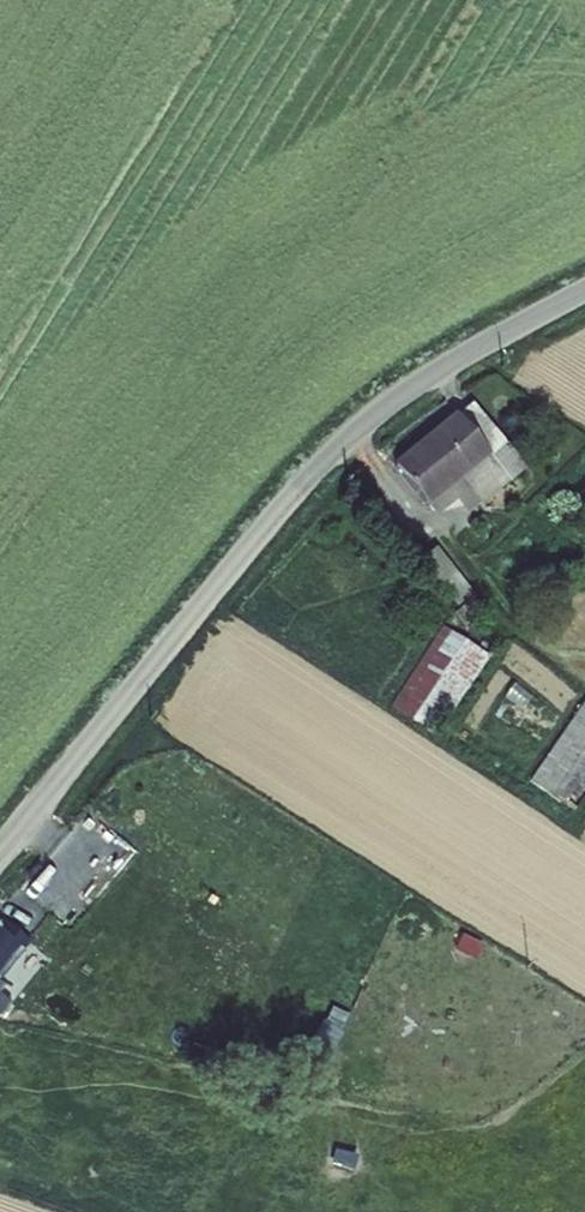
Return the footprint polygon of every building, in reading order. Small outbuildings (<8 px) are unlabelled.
[(473,405),(458,418),(491,458),(430,508),(439,518),(458,503),(473,518),(527,471),(473,405)] [(458,418),(456,415),(394,467),(429,509),(430,508),(491,458),(458,418)] [(437,548),(422,562),(461,611),(475,598),(477,597),(437,548)] [(444,626),(392,706),(437,737),(491,657),(444,626)] [(535,695),(516,681),(505,698),(522,711),(535,695)] [(584,753),(584,703),(531,782),(554,798),(584,753)] [(554,798),(575,813),(584,799),(584,753),(554,798)] [(26,954),(25,953),(31,945),(5,923),(0,930),(0,984),(26,954)] [(2,1021),(13,1005),(0,996),(5,989),(0,984),(0,1020),(2,1021)] [(333,1046),(349,1013),(335,1006),(318,1039),(333,1046)]
